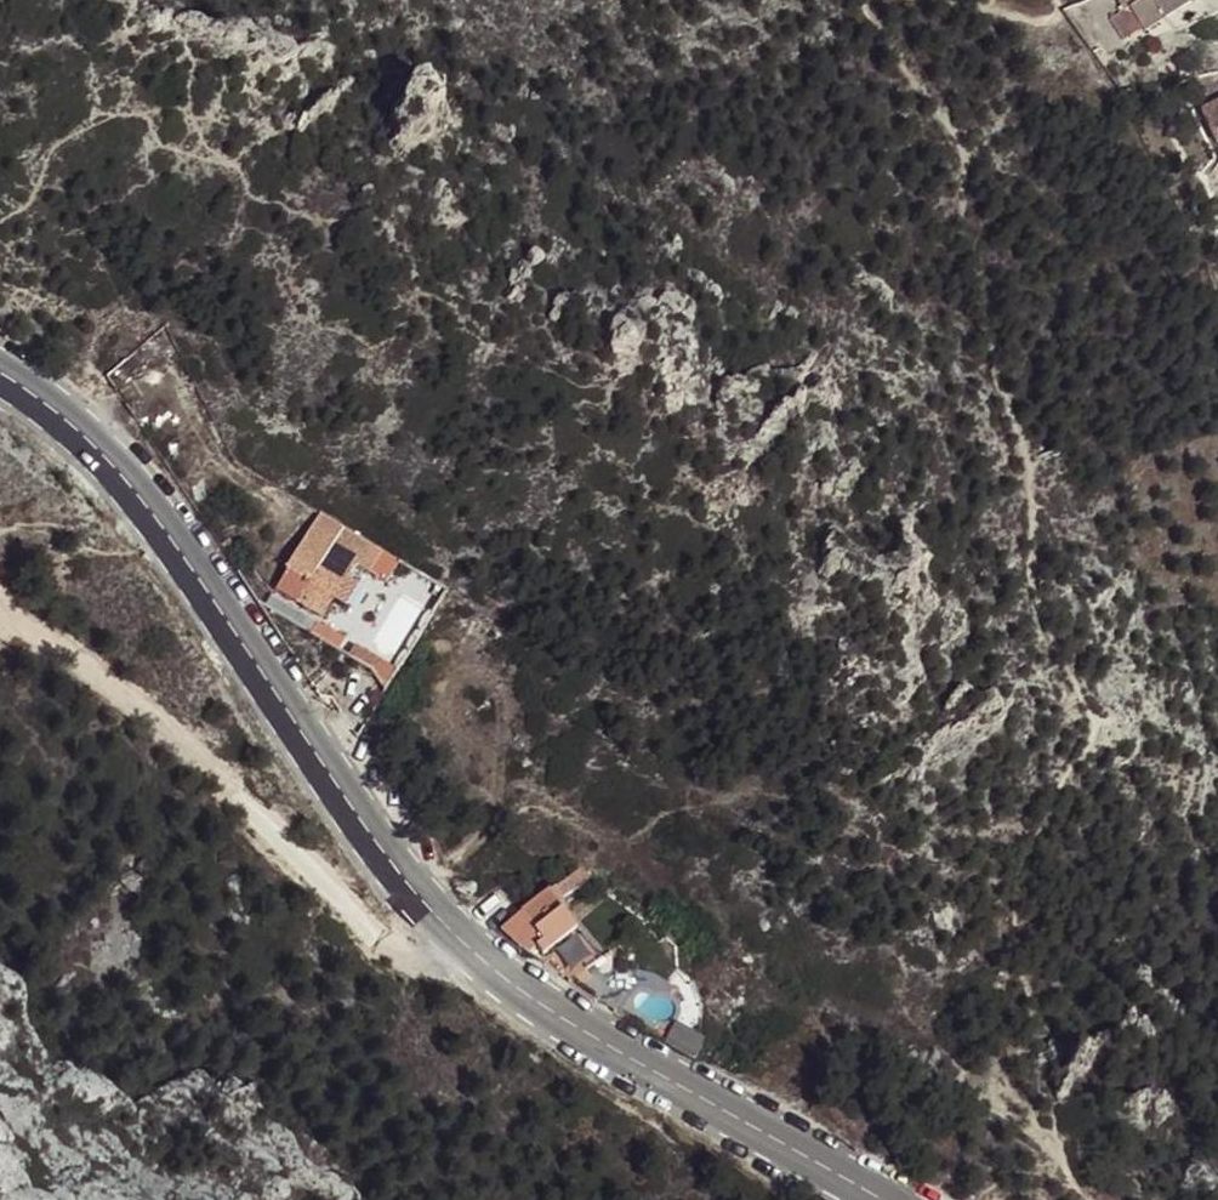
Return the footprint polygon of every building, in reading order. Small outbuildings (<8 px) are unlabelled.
[(1189,0),(1149,0),(1113,21),(1124,39),(1143,27),(1145,31),(1191,4),(1189,0)] [(1202,106),(1217,139),(1217,99),(1202,106)] [(369,569),(382,548),(323,512),(289,568),(310,580),(298,601),(323,617),(355,561),(369,569)] [(400,559),(382,548),(369,569),(387,580),(400,559)] [(557,887),(502,930),(519,946),(529,954),(545,941),(551,947),(576,929),(562,909),(566,907),(557,887)]
